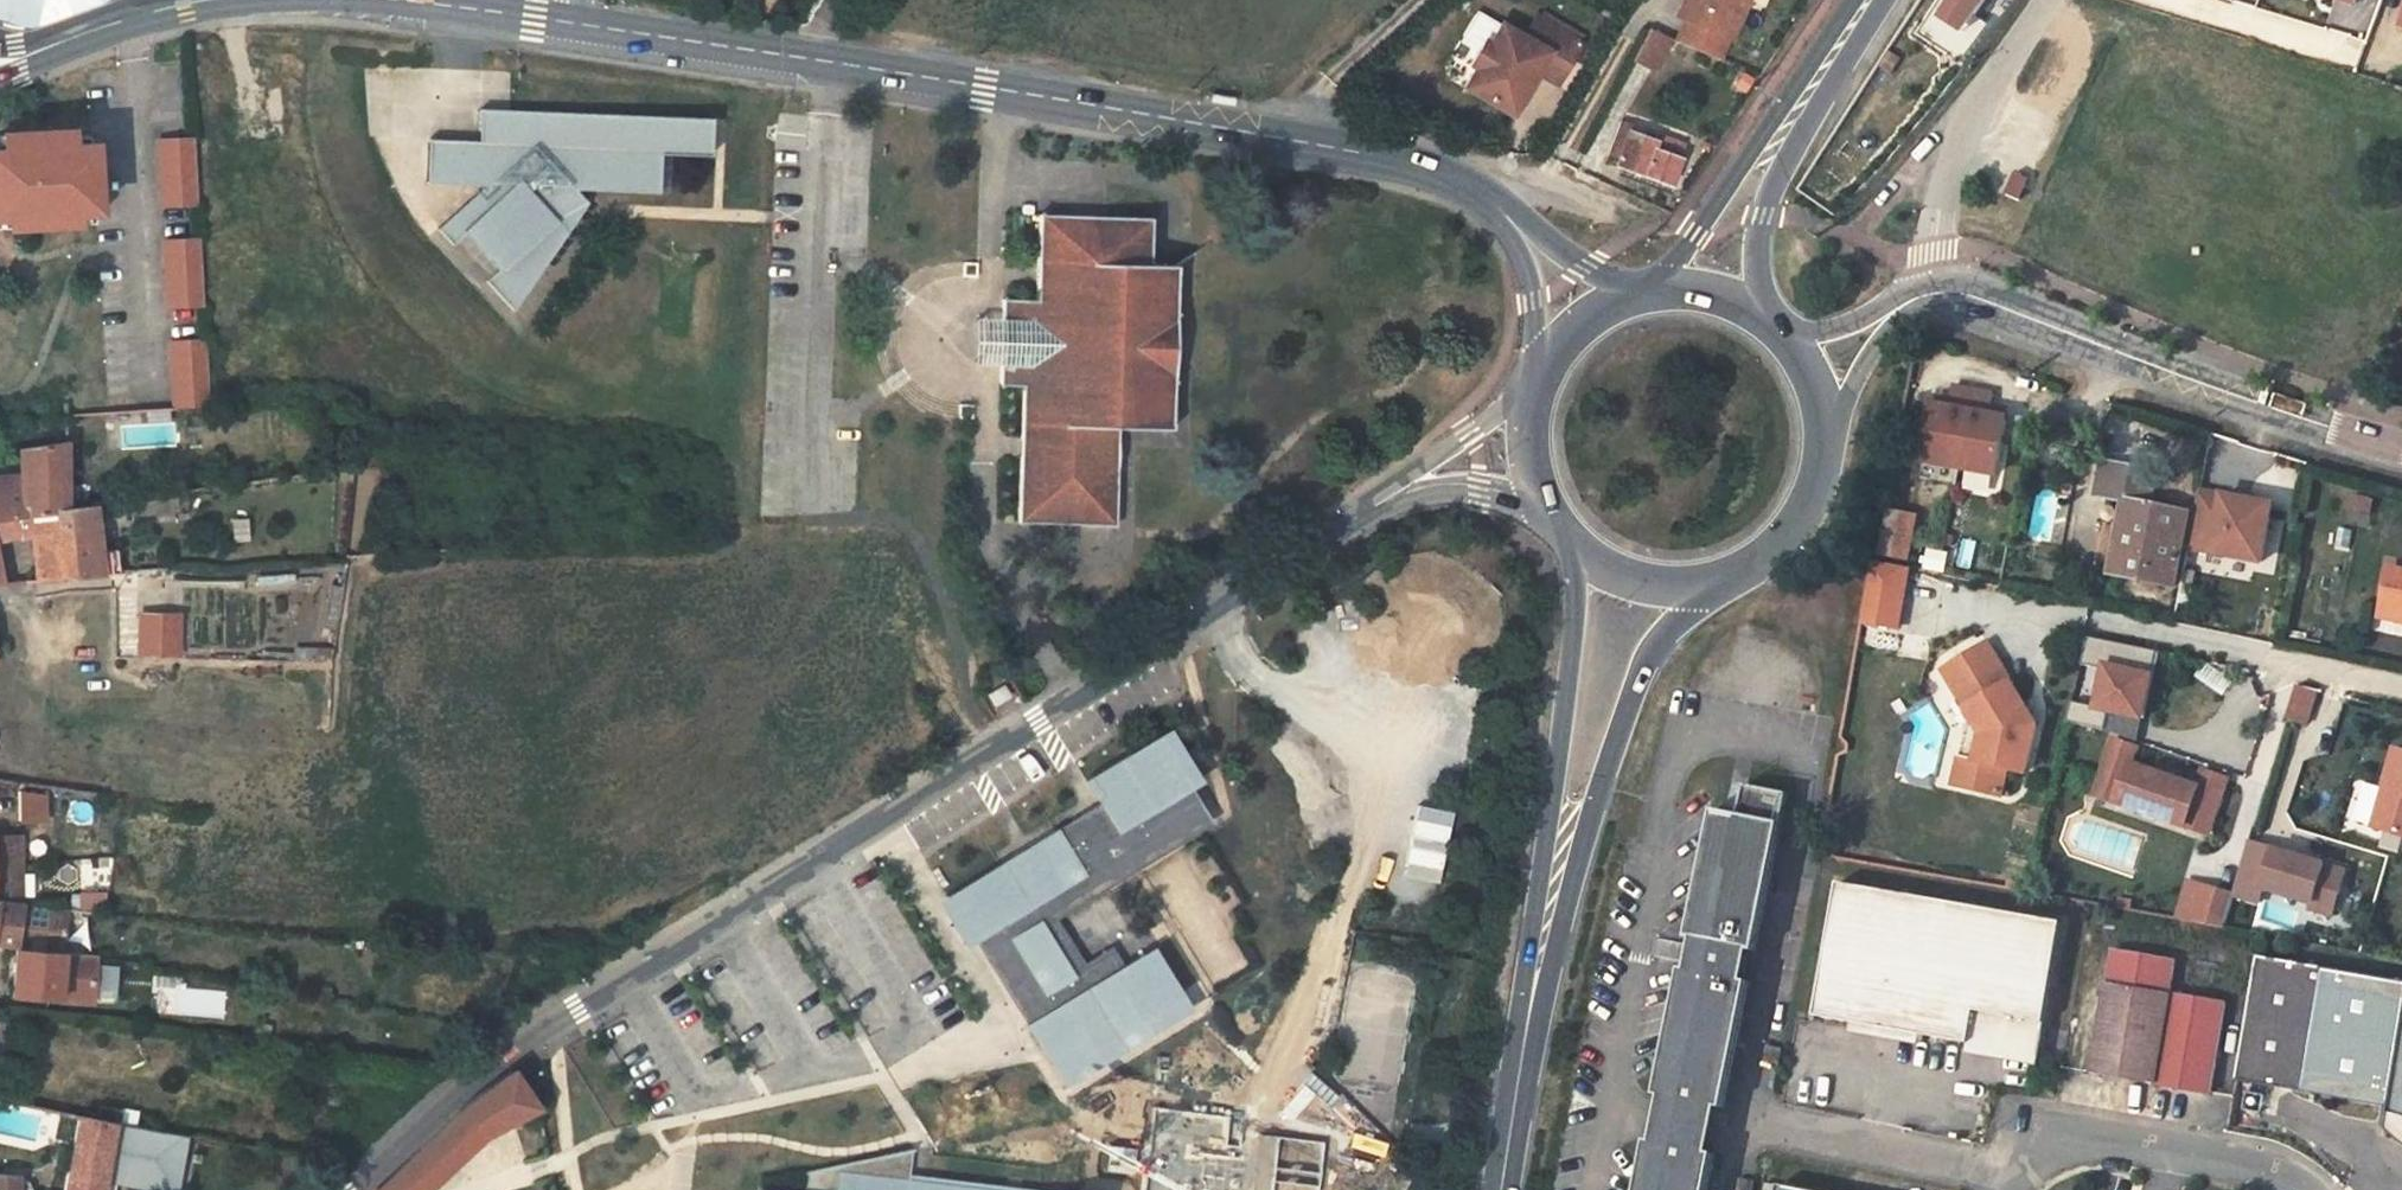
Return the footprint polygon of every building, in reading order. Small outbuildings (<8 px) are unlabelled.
[(6,21),(25,24),(31,23),(92,0),(0,0),(0,18),(6,21)] [(1719,62),(1730,39),(1732,40),(1752,0),(1693,0),(1692,2),(1687,0),(1679,18),(1683,20),(1673,42),(1718,61),(1719,62)] [(1989,0),(1956,0),(1944,19),(1964,34),(1989,0)] [(1558,85),(1583,45),(1537,18),(1525,38),(1506,26),(1493,45),(1487,42),(1472,66),(1476,70),(1466,87),(1513,116),(1528,93),(1524,91),(1532,76),(1536,78),(1539,73),(1558,85)] [(1649,32),(1634,61),(1653,69),(1668,40),(1649,32)] [(579,192),(660,195),(661,156),(711,158),(712,120),(481,112),(480,144),(430,143),(428,187),(485,189),(439,232),(455,249),(468,237),(501,272),(488,284),(516,314),(589,206),(577,193),(579,192)] [(1616,167),(1668,186),(1683,145),(1654,135),(1652,140),(1629,132),(1631,126),(1620,122),(1607,155),(1619,160),(1616,167)] [(1,200),(2,219),(19,218),(19,228),(73,226),(72,216),(87,215),(93,215),(91,148),(85,148),(70,149),(70,139),(69,133),(0,136),(0,200),(1,200)] [(85,148),(84,138),(70,139),(70,149),(85,148)] [(195,208),(191,143),(157,145),(161,210),(195,208)] [(2016,174),(2007,195),(2020,201),(2029,179),(2016,174)] [(19,228),(19,218),(2,219),(1,200),(0,200),(0,229),(19,228)] [(73,226),(88,225),(87,215),(72,216),(73,226)] [(1005,299),(1003,319),(1003,364),(1002,384),(1023,384),(1022,439),(1030,439),(1030,456),(1021,456),(1020,521),(1113,526),(1116,427),(1160,428),(1171,416),(1175,279),(1165,266),(1149,265),(1150,219),(1040,215),(1038,300),(1005,299)] [(197,243),(163,245),(167,312),(201,310),(197,243)] [(1175,266),(1165,266),(1175,279),(1175,266)] [(974,364),(1003,364),(1003,319),(976,319),(975,342),(974,364)] [(203,345),(169,347),(173,413),(207,411),(203,345)] [(1932,404),(1921,460),(1998,475),(2009,418),(1992,415),(1995,395),(1954,387),(1950,407),(1932,404)] [(1171,428),(1171,416),(1160,428),(1171,428)] [(1022,439),(1021,456),(1030,456),(1030,439),(1022,439)] [(19,449),(20,476),(22,518),(67,512),(65,442),(19,449)] [(2137,471),(2103,465),(2097,495),(2124,501),(2111,572),(2174,585),(2187,514),(2149,506),(2152,495),(2134,490),(2137,471)] [(1964,486),(1990,489),(1992,475),(1966,472),(1964,486)] [(22,518),(20,476),(0,477),(0,521),(22,518)] [(2199,490),(2188,547),(2262,561),(2273,505),(2199,490)] [(67,512),(22,518),(0,521),(0,540),(17,537),(17,539),(30,539),(34,582),(69,578),(104,576),(96,508),(67,512)] [(1915,517),(1890,513),(1884,552),(1908,557),(1915,517)] [(1871,560),(1860,621),(1898,627),(1909,568),(1871,560)] [(333,569),(295,574),(296,581),(334,576),(333,569)] [(2390,570),(2381,609),(2401,614),(2401,572),(2390,570)] [(166,581),(166,571),(127,574),(127,583),(166,581)] [(336,630),(341,586),(329,585),(322,629),(336,630)] [(2381,609),(2379,620),(2401,624),(2401,614),(2381,609)] [(179,620),(143,619),(142,659),(178,659),(179,620)] [(1944,668),(1957,687),(1999,660),(1987,640),(1944,668)] [(331,662),(333,648),(293,647),(292,661),(331,662)] [(1957,781),(2003,792),(2010,765),(2029,769),(2039,722),(2027,719),(2018,704),(2025,700),(1999,660),(1957,687),(1972,711),(1985,731),(1979,757),(1963,753),(1957,781)] [(2106,665),(2096,702),(2135,713),(2145,676),(2106,665)] [(2315,691),(2296,684),(2287,714),(2306,720),(2315,691)] [(1004,687),(989,696),(995,705),(1009,696),(1004,687)] [(2039,722),(2025,700),(2018,704),(2027,719),(2039,722)] [(1972,711),(1963,753),(1979,757),(1985,731),(1972,711)] [(2115,738),(2106,769),(2128,776),(2120,800),(2188,824),(2193,809),(2199,785),(2133,762),(2138,746),(2115,738)] [(1034,1027),(1071,1090),(1189,1021),(1152,958),(1128,973),(1119,957),(1091,973),(1059,920),(1219,826),(1201,795),(1204,793),(1173,740),(1099,783),(1114,810),(1103,816),(1069,836),(1068,832),(1030,854),(958,897),(985,943),(988,941),(1029,1011),(1041,1004),(1050,1018),(1034,1027)] [(2398,745),(2373,822),(2401,830),(2401,746),(2398,745)] [(2098,793),(2120,800),(2128,776),(2106,769),(2098,793)] [(2199,785),(2193,809),(2215,816),(2227,777),(2205,769),(2199,785)] [(1709,858),(1693,938),(1756,950),(1788,793),(1724,781),(1709,858)] [(16,821),(46,821),(46,790),(17,790),(16,821)] [(2193,809),(2188,824),(2210,831),(2215,816),(2193,809)] [(0,836),(0,900),(20,904),(21,836),(2,836),(0,836)] [(2311,900),(2309,907),(2331,914),(2345,867),(2248,838),(2232,891),(2258,899),(2262,885),(2311,900)] [(1814,1014),(2038,1053),(2061,919),(1837,880),(1814,1014)] [(15,945),(16,941),(43,943),(42,951),(59,953),(61,912),(20,907),(20,904),(0,900),(0,944),(15,945)] [(1693,938),(1686,969),(1750,981),(1756,950),(1693,938)] [(16,941),(15,945),(15,950),(10,996),(58,999),(62,953),(59,953),(42,951),(43,943),(16,941)] [(2112,950),(2093,1073),(2159,1084),(2212,1093),(2226,1002),(2171,992),(2176,960),(2112,950)] [(95,957),(62,953),(58,999),(90,1002),(95,957)] [(2303,1091),(2388,1107),(2387,1114),(2395,1116),(2401,1118),(2401,984),(2324,971),(2256,959),(2236,1079),(2303,1091)] [(1661,1094),(1725,1106),(1736,1053),(1750,981),(1686,969),(1675,1028),(1661,1094)] [(1762,1059),(1776,1062),(1779,1047),(1765,1045),(1762,1059)] [(483,1141),(537,1106),(514,1074),(461,1113),(379,1189),(427,1189),(483,1141)] [(1656,1117),(1720,1130),(1725,1106),(1661,1094),(1656,1117)] [(2234,1094),(2231,1111),(2249,1113),(2252,1097),(2234,1094)] [(97,1121),(115,1124),(118,1124),(121,1110),(100,1106),(97,1121)] [(1152,1110),(1144,1189),(1320,1189),(1325,1143),(1245,1132),(1241,1148),(1225,1148),(1230,1118),(1152,1110)] [(108,1162),(115,1124),(97,1121),(78,1117),(64,1189),(103,1189),(108,1162)] [(1716,1153),(1720,1130),(1656,1117),(1652,1140),(1716,1153)] [(115,1124),(108,1162),(116,1163),(122,1125),(118,1124),(115,1124)] [(1716,1153),(1652,1140),(1642,1189),(1708,1189),(1712,1169),(1716,1153)] [(908,1178),(913,1149),(810,1171),(807,1189),(906,1189),(908,1178)] [(19,1176),(0,1174),(0,1189),(17,1189),(19,1176)] [(1743,1189),(1750,1189),(1753,1177),(1739,1175),(1736,1189),(1743,1189)] [(908,1178),(906,1189),(923,1189),(931,1189),(988,1189),(908,1178)]
